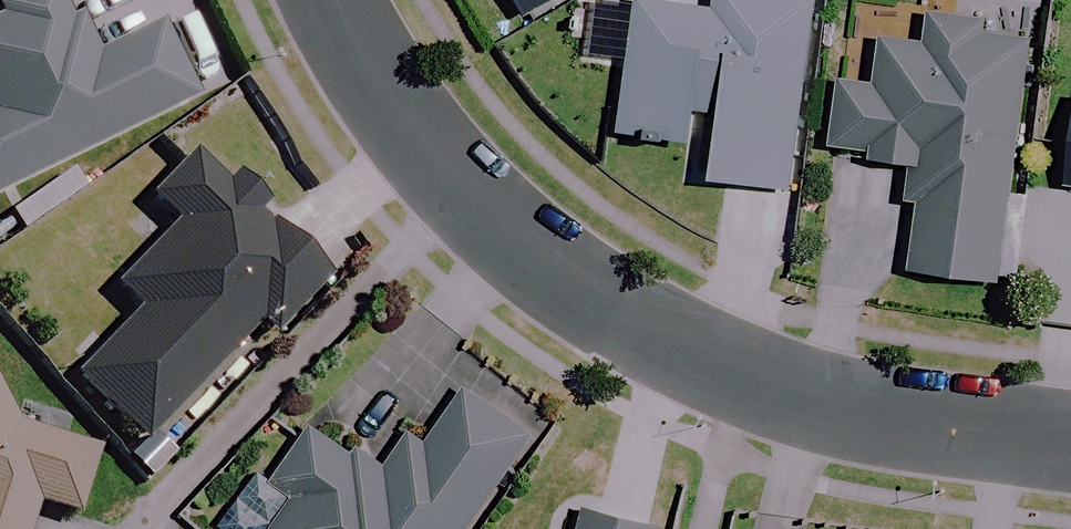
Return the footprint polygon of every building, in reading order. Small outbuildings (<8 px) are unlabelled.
[(69,24),(59,0),(26,0),(0,11),(0,198),(198,111),(163,31),(100,59),(82,18),(69,24)] [(523,12),(546,0),(516,0),(523,12)] [(820,0),(722,0),(721,10),(643,0),(627,135),(699,144),(703,110),(729,113),(721,180),(799,190),(822,0),(820,0)] [(836,149),(871,152),(870,163),(910,166),(907,206),(920,207),(914,273),(1008,281),(1030,37),(930,28),(928,46),(885,42),(880,88),(842,84),(836,149)] [(238,176),(227,188),(197,160),(153,206),(178,230),(119,291),(143,315),(79,381),(144,444),(257,328),(269,340),(325,282),(257,217),(268,205),(238,176)] [(468,389),(401,481),(318,420),(275,480),(259,468),(228,510),(254,528),(470,528),(536,438),(468,389)] [(40,505),(82,516),(99,451),(16,429),(0,400),(0,528),(34,528),(40,505)] [(591,512),(586,528),(657,528),(591,512)]
